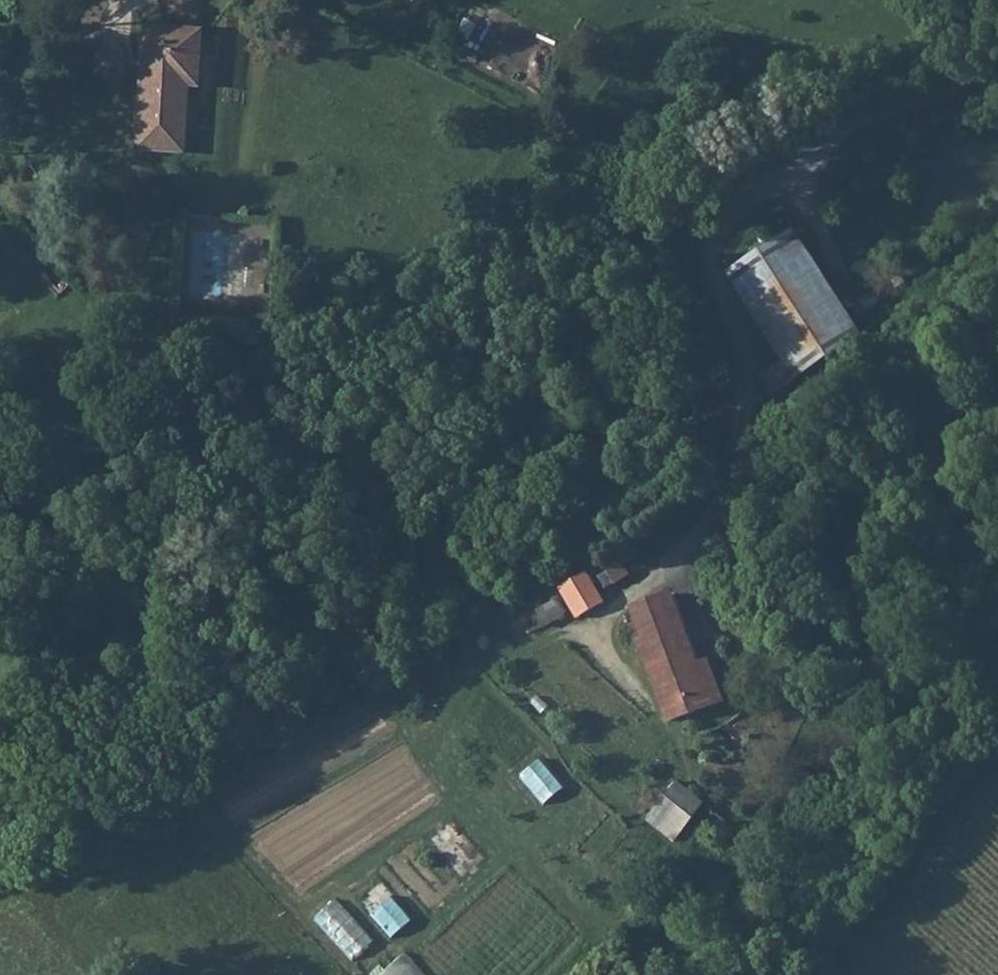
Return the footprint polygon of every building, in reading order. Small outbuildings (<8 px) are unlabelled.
[(208,39),(154,34),(143,152),(185,156),(192,88),(203,89),(208,39)] [(726,268),(789,373),(854,335),(792,229),(726,268)] [(562,590),(580,621),(607,605),(590,574),(562,590)] [(650,640),(643,643),(671,722),(725,704),(715,675),(704,678),(677,598),(639,611),(650,640)] [(549,804),(568,789),(545,760),(525,775),(549,804)] [(703,803),(678,784),(667,799),(692,817),(703,803)] [(394,938),(414,920),(382,881),(361,899),(394,938)] [(404,954),(382,974),(424,974),(404,954)]
